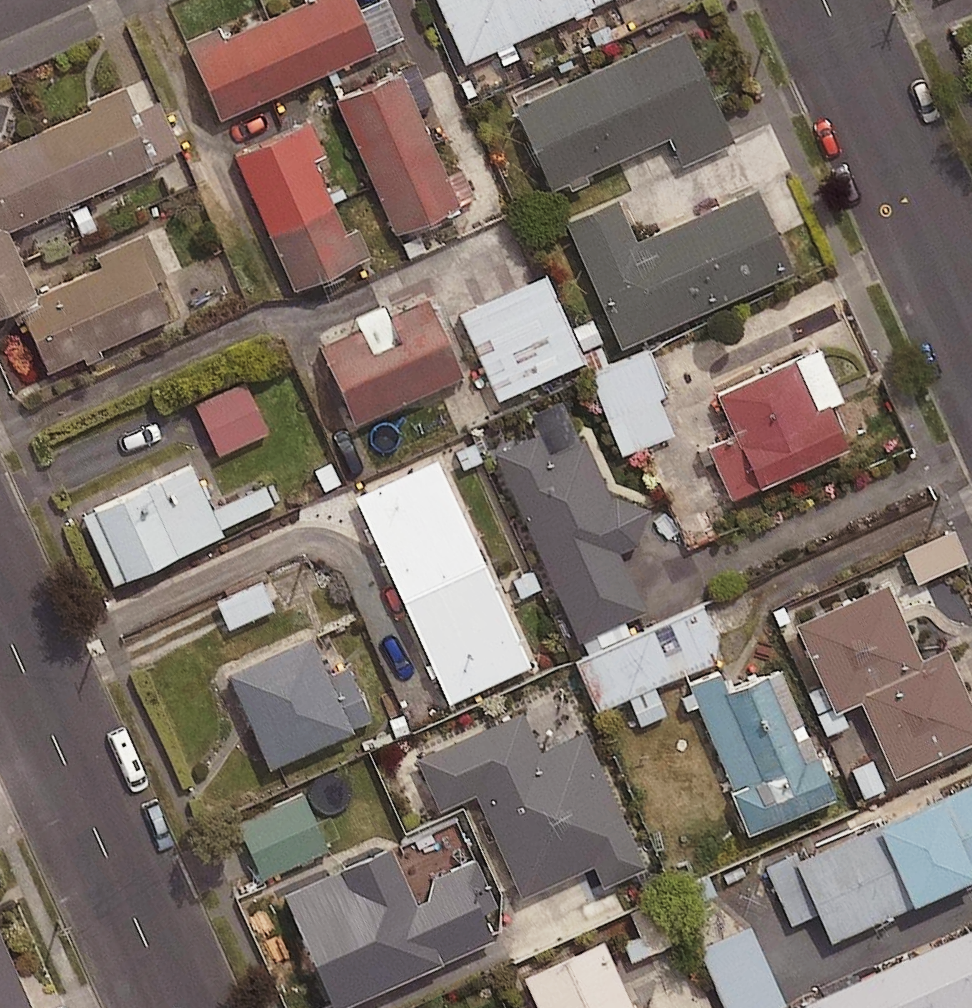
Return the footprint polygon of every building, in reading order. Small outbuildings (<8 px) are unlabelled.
[(186,46),(215,114),(372,47),(352,0),(295,0),(186,46)] [(458,57),(587,0),(433,0),(458,57)] [(679,26),(508,101),(545,185),(716,110),(679,26)] [(396,66),(330,94),(389,231),(455,202),(396,66)] [(0,143),(0,226),(146,163),(116,93),(0,143)] [(291,124),(229,151),(289,286),(352,258),(291,124)] [(612,195),(560,217),(615,343),(789,267),(752,183),(629,236),(612,195)] [(165,313),(136,247),(12,302),(42,368),(165,313)] [(578,356),(540,271),(455,309),(494,394),(578,356)] [(456,370),(423,295),(315,343),(348,418),(456,370)] [(661,390),(643,348),(586,372),(619,450),(668,430),(653,393),(661,390)] [(787,354),(711,388),(753,483),(843,443),(823,398),(809,404),(787,354)] [(263,428),(240,378),(190,401),(213,451),(263,428)] [(534,433),(494,450),(577,636),(641,607),(615,549),(632,542),(646,503),(610,490),(606,492),(582,436),(543,454),(534,433)] [(432,454),(348,492),(443,700),(527,662),(432,454)] [(186,459),(74,510),(106,580),(218,529),(186,459)] [(961,559),(950,528),(898,547),(910,578),(961,559)] [(269,606),(257,578),(213,597),(226,625),(269,606)] [(789,619),(828,708),(854,696),(888,774),(971,737),(971,712),(942,643),(915,655),(881,578),(789,619)] [(717,655),(695,605),(573,658),(594,706),(623,693),(636,722),(661,711),(650,684),(717,655)] [(304,632),(220,669),(262,764),(346,726),(304,632)] [(830,793),(812,751),(796,757),(760,670),(718,687),(755,774),(725,787),(743,829),(830,793)] [(518,707),(412,754),(436,806),(470,791),(516,894),(589,862),(598,882),(638,864),(578,729),(536,747),(518,707)] [(789,856),(824,936),(971,872),(971,776),(789,856)] [(323,845),(297,790),(231,821),(257,876),(323,845)] [(341,882),(283,907),(326,1005),(486,935),(459,873),(408,895),(383,839),(332,861),(341,882)] [(668,940),(648,898),(625,908),(637,933),(621,941),(629,958),(668,940)] [(742,920),(694,941),(723,1007),(763,1007),(779,1001),(742,920)] [(781,1004),(783,1007),(962,1007),(971,1004),(971,921),(781,1004)] [(0,927),(0,1007),(36,1007),(0,927)] [(516,973),(532,1007),(631,1007),(598,936),(516,973)]
